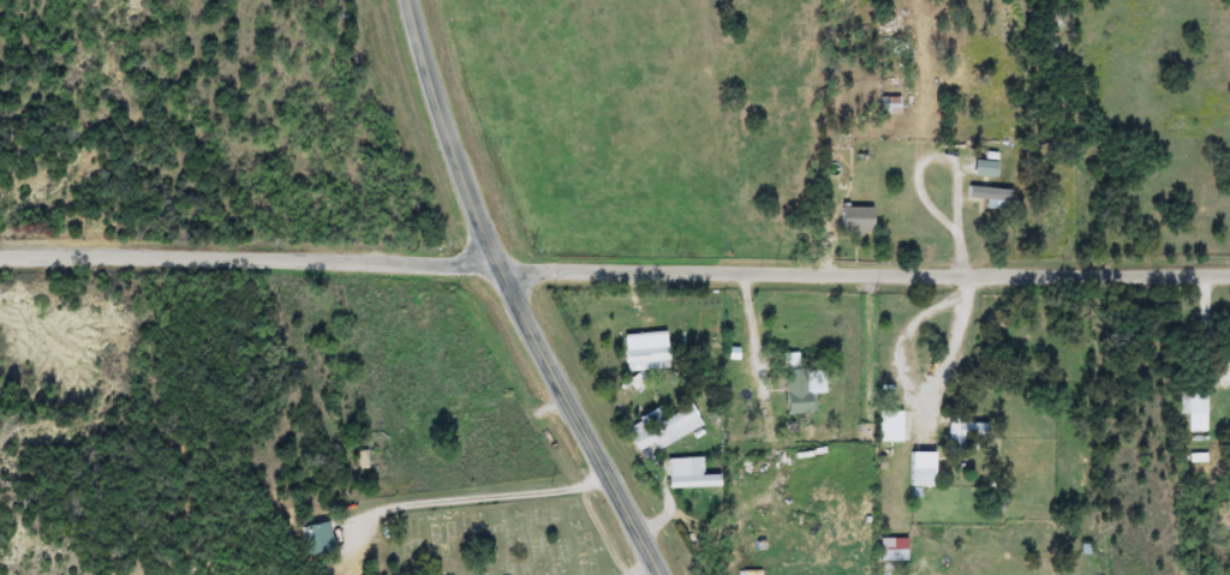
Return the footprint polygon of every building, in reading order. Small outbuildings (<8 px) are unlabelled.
[(998,162),(997,178),(973,176),(974,161),(998,162)] [(1011,200),(967,200),(967,188),(1011,188),(1011,200)] [(841,234),(841,208),(873,208),(873,234),(841,234)] [(669,369),(653,371),(652,369),(627,371),(623,337),(665,334),(669,369)] [(787,415),(784,370),(823,367),(824,394),(814,394),(814,414),(787,415)] [(1206,393),(1206,432),(1187,432),(1187,393),(1206,393)] [(697,421),(637,450),(626,429),(644,420),(647,427),(689,406),(697,421)] [(903,411),(903,443),(878,443),(878,411),(903,411)] [(959,442),(948,441),(949,419),(960,419),(959,442)] [(912,489),(912,451),(936,451),(936,489),(912,489)] [(668,459),(689,459),(691,475),(721,475),(721,489),(669,490),(668,459)] [(303,527),(329,523),(334,552),(308,557),(303,527)] [(880,562),(880,539),(906,539),(906,550),(892,550),(892,562),(880,562)]
